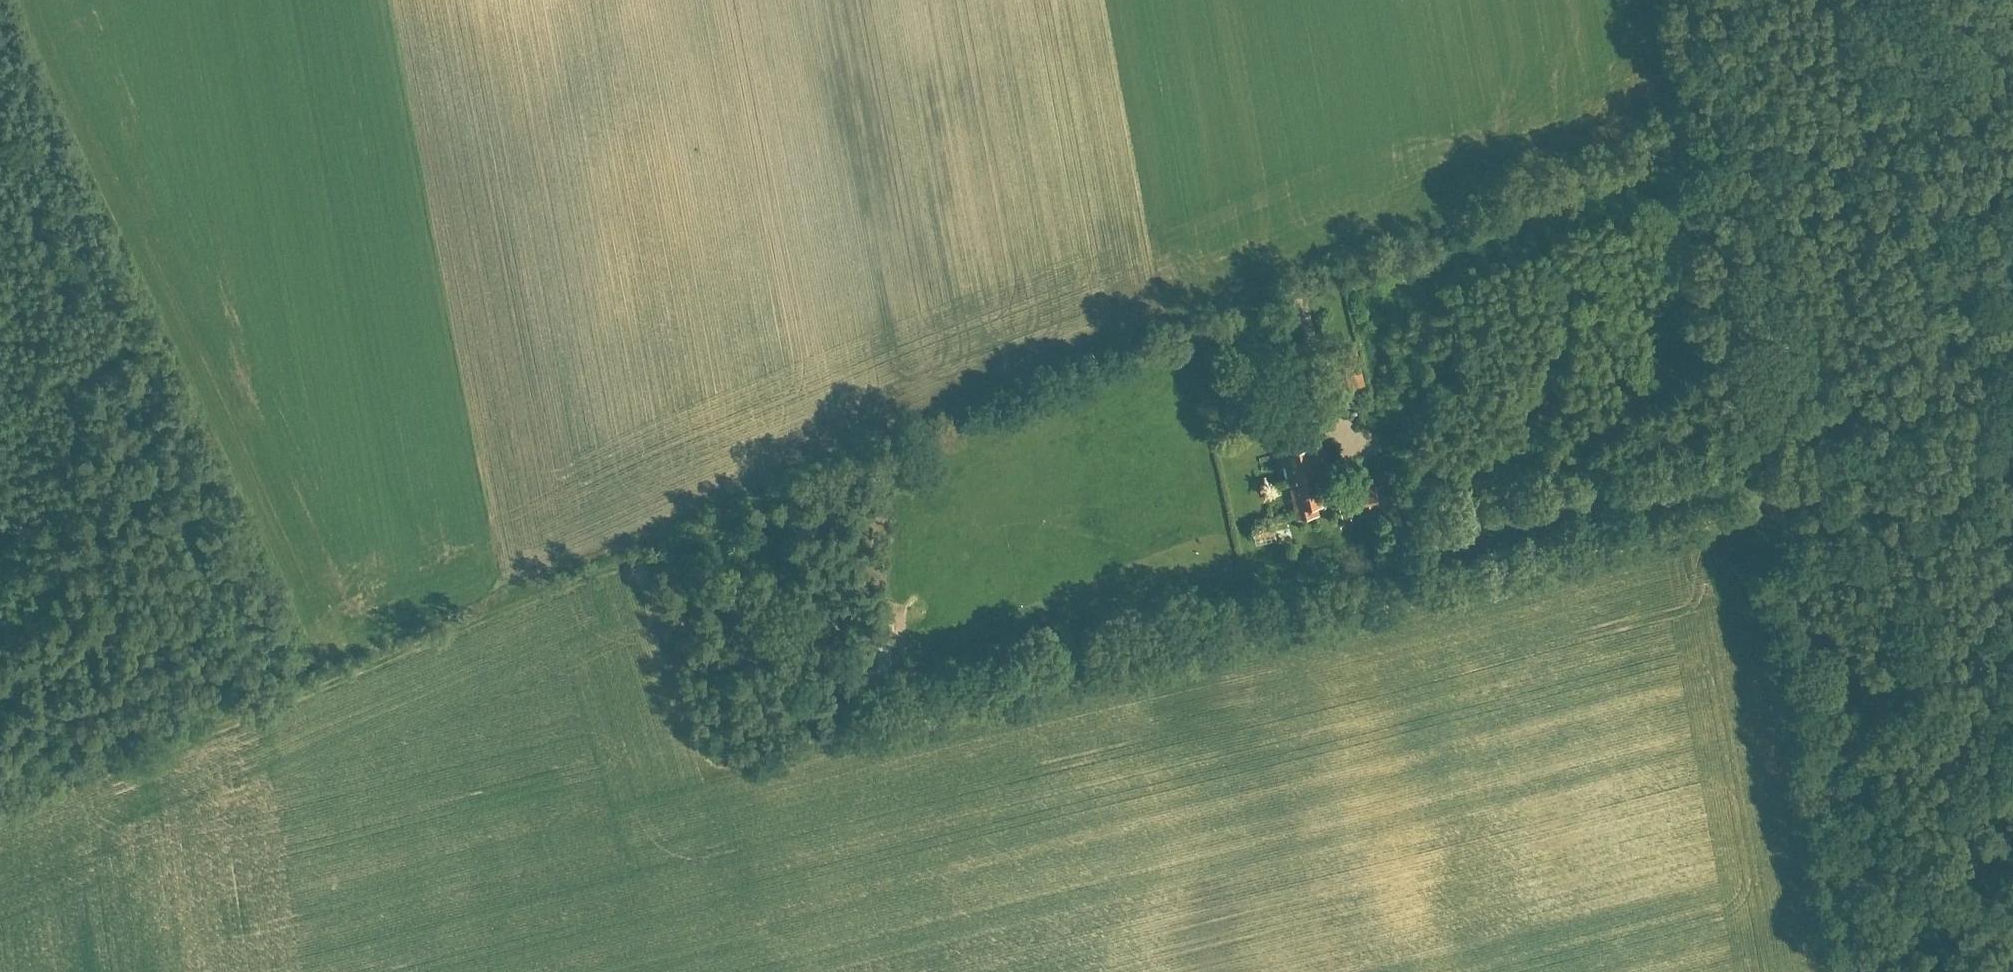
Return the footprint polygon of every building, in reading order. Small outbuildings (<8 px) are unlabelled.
[(1325,344),(1335,388),(1370,381),(1361,337),(1325,344)] [(1278,454),(1295,522),(1332,514),(1315,445),(1278,454)] [(1338,493),(1346,532),(1389,524),(1381,484),(1338,493)]
